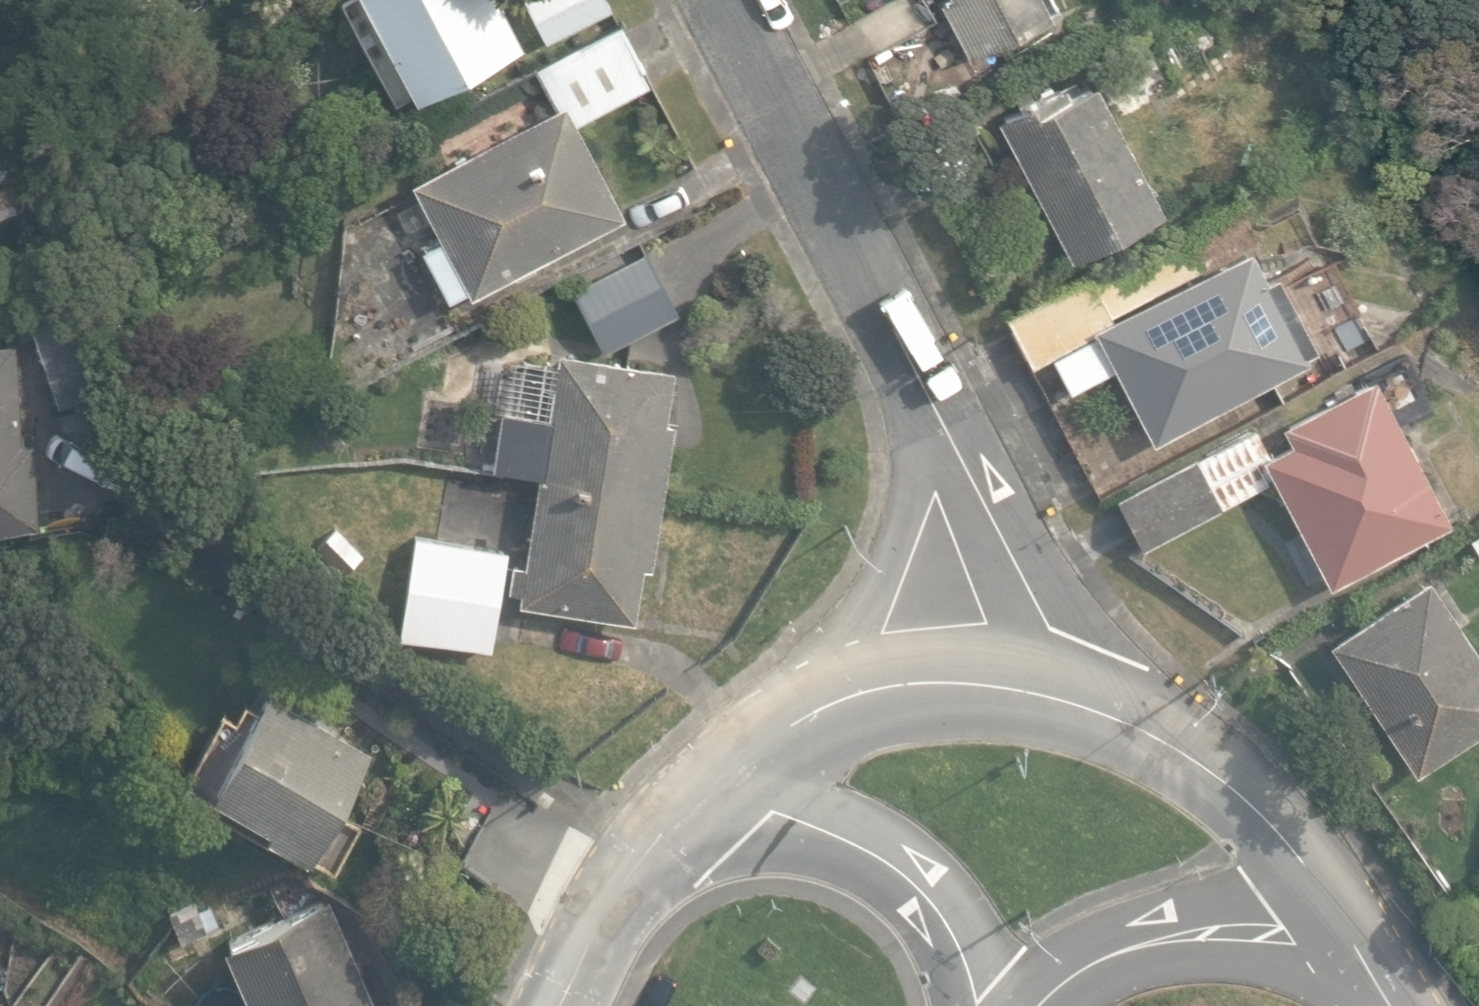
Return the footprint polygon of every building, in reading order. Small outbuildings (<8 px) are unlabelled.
[(416,98),(520,46),(497,0),(366,0),(416,98)] [(612,10),(607,0),(525,0),(544,41),(612,10)] [(965,50),(1052,4),(1050,0),(939,0),(965,50)] [(649,86),(616,21),(535,63),(556,103),(409,179),(439,237),(421,246),(448,297),(466,287),(470,294),(624,215),(576,124),(649,86)] [(995,114),(1070,257),(1162,210),(1092,76),(1068,89),(1063,79),(995,114)] [(22,201),(0,143),(0,209),(22,201)] [(1090,332),(1148,442),(1237,396),(1246,413),(1282,394),(1273,378),(1307,360),(1247,246),(1113,315),(1111,311),(1254,236),(1237,204),(1090,281),(1086,272),(1005,314),(1031,363),(1090,332)] [(569,280),(601,348),(677,311),(644,244),(569,280)] [(31,317),(62,405),(110,389),(79,301),(31,317)] [(334,361),(346,385),(401,357),(389,333),(334,361)] [(38,524),(33,438),(23,438),(18,340),(0,341),(0,526),(38,524)] [(517,600),(633,621),(643,567),(649,568),(675,420),(663,418),(672,367),(560,347),(548,413),(506,405),(495,466),(541,474),(526,562),(512,560),(506,589),(519,592),(517,600)] [(1267,480),(1322,586),(1448,519),(1373,375),(1282,423),(1285,430),(1262,442),(1253,425),(1116,497),(1142,546),(1267,480)] [(1478,548),(1478,527),(1470,533),(1478,548)] [(399,631),(490,646),(508,546),(416,531),(399,631)] [(1414,770),(1478,726),(1478,653),(1427,574),(1328,640),(1414,770)] [(264,828),(307,853),(370,747),(268,687),(210,785),(268,820),(264,828)] [(474,878),(509,905),(554,847),(520,820),(474,878)] [(243,1005),(364,1005),(375,1002),(328,892),(223,937),(250,1001),(242,1004),(243,1005)] [(170,909),(180,938),(212,927),(202,898),(170,909)] [(93,1005),(132,1005),(134,1004),(103,979),(86,1001),(93,1005)]
